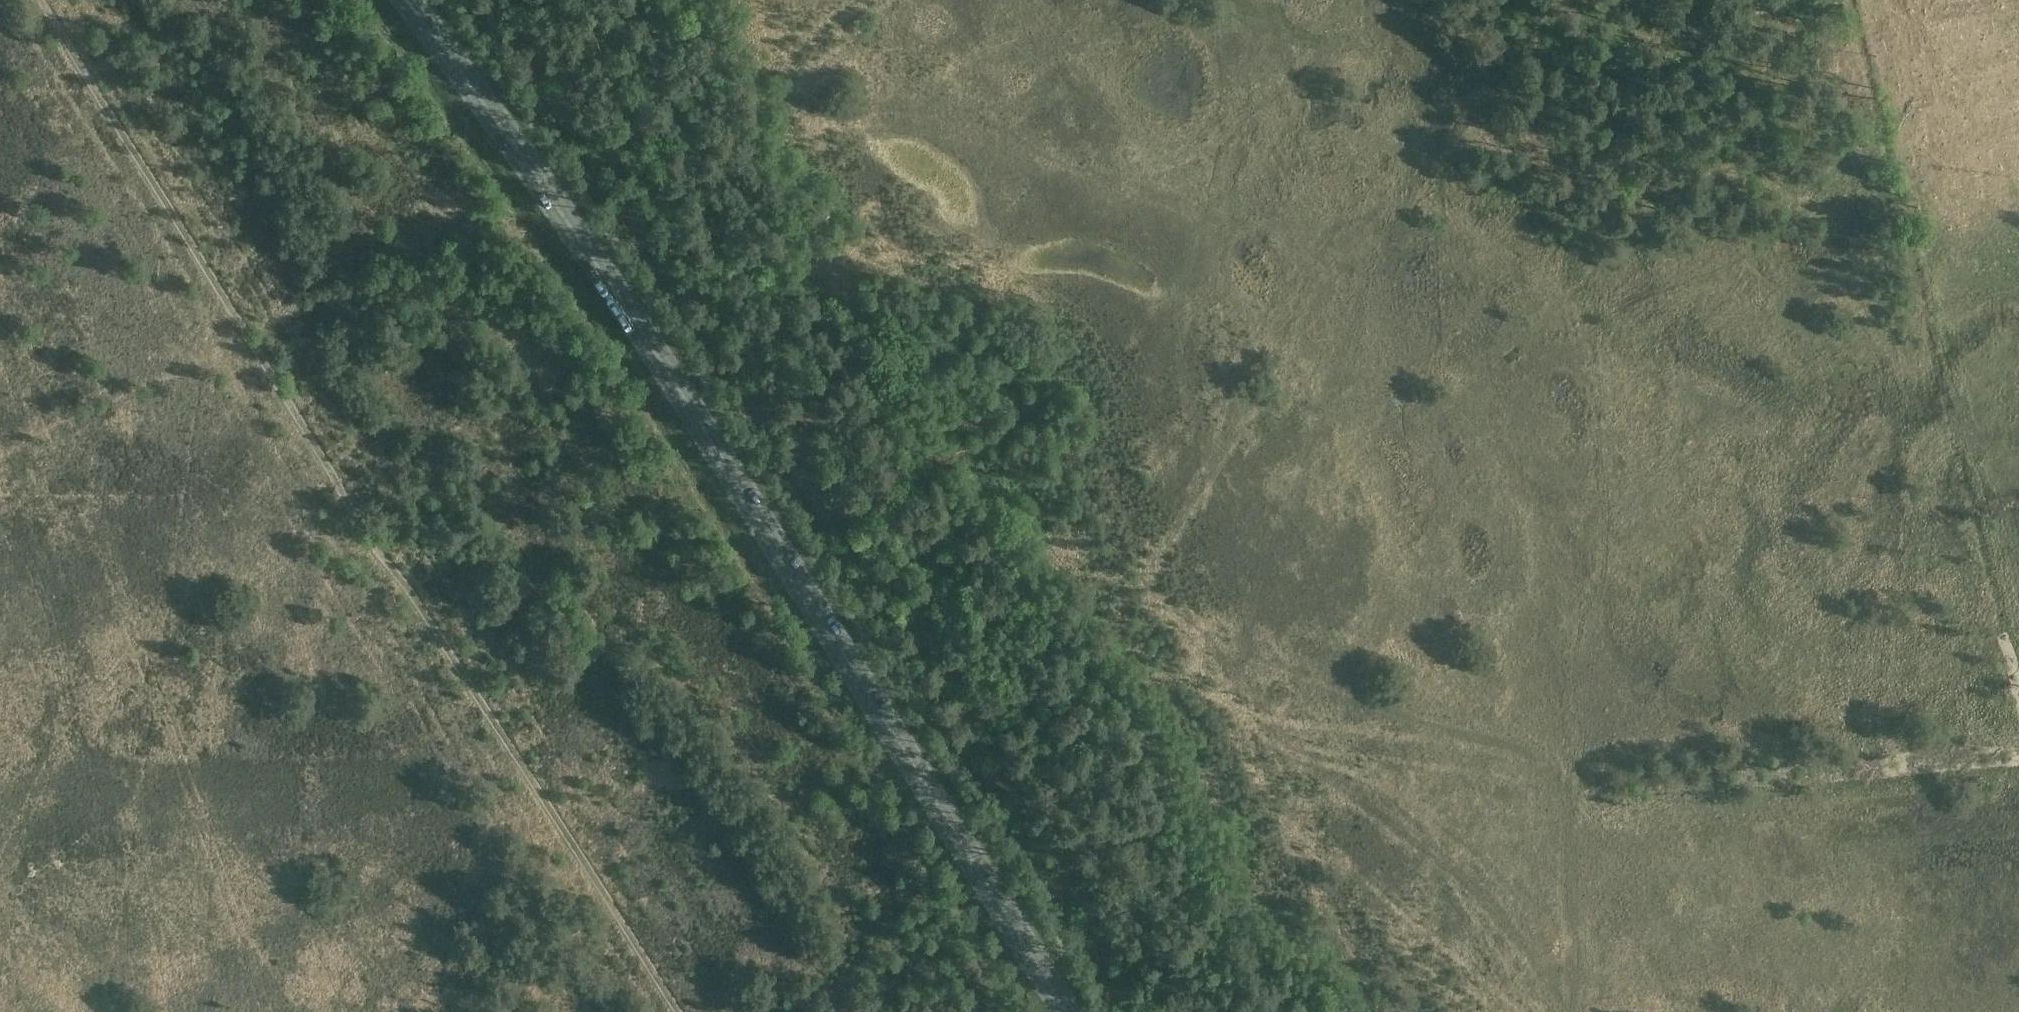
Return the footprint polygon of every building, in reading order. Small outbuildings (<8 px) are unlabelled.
[(970,903),(985,900),(982,885),(967,889),(970,903)]
